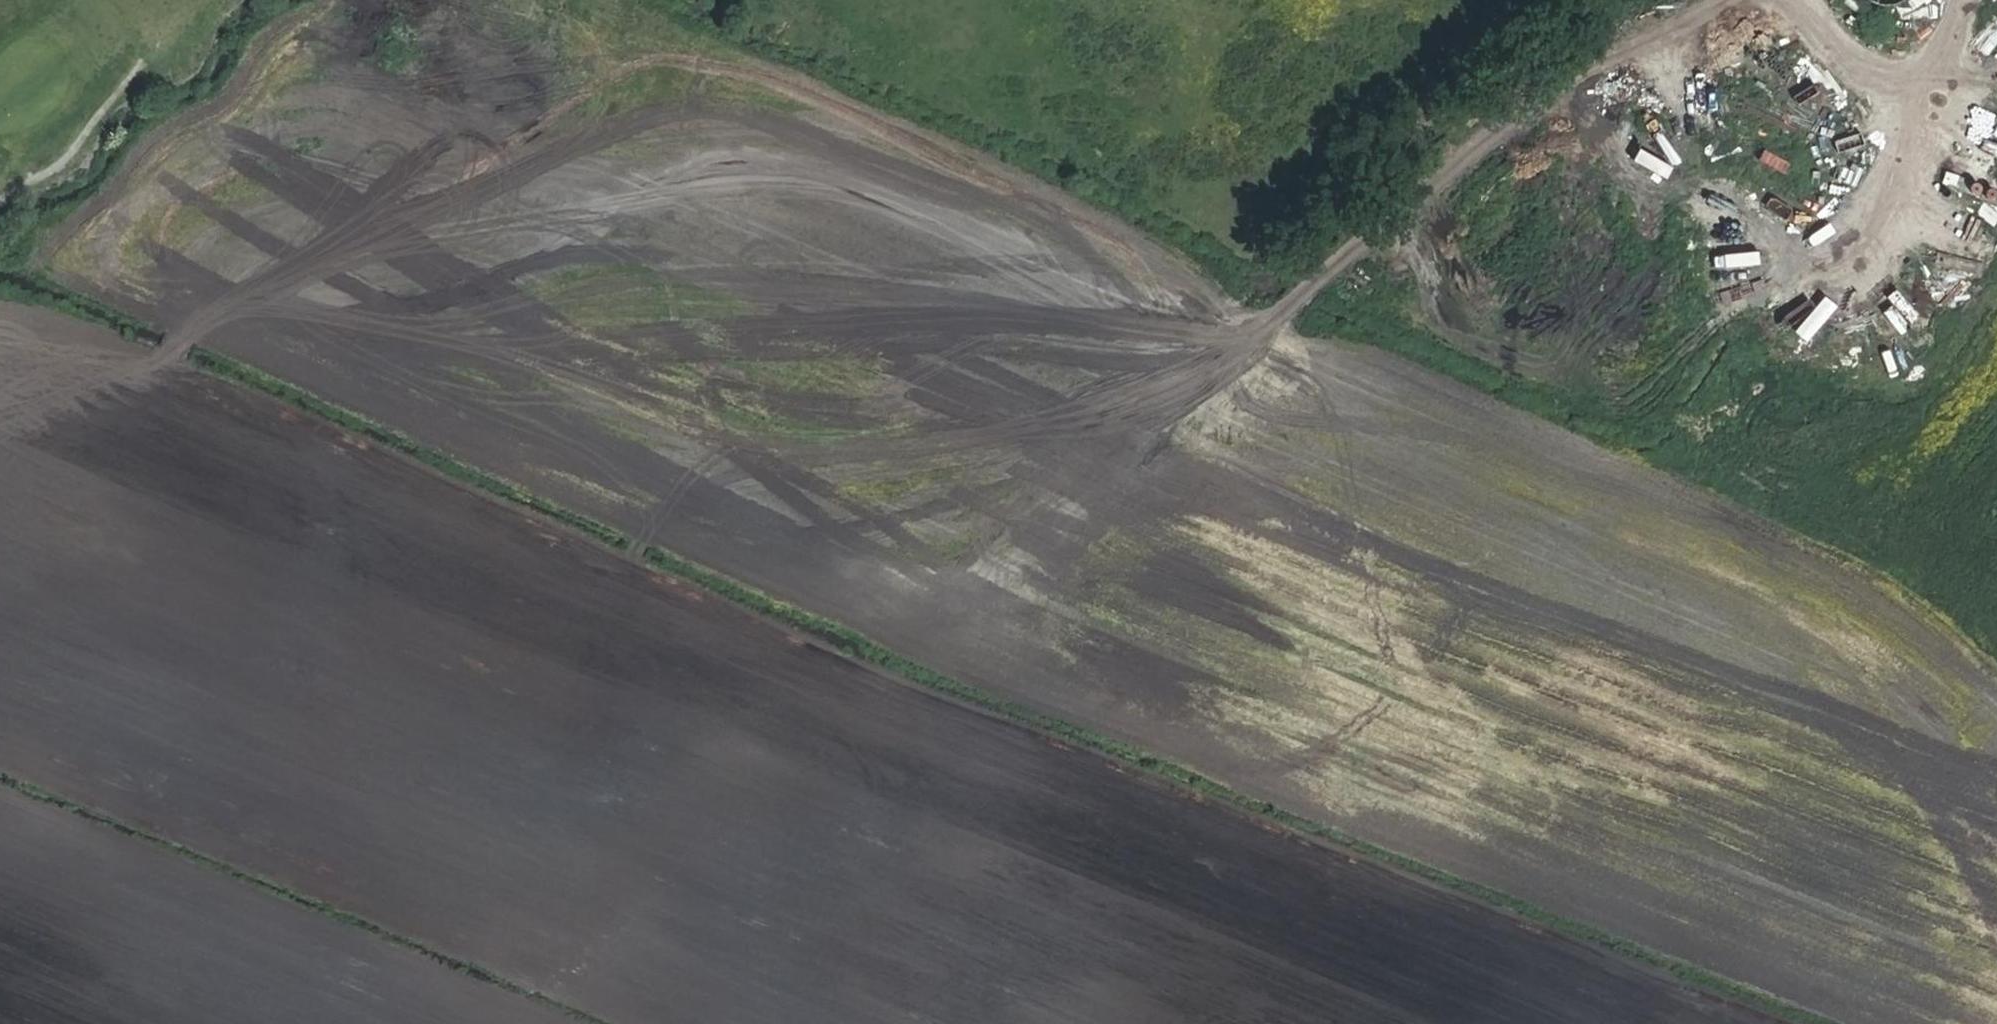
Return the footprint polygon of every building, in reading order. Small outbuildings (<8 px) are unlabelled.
[(1882,13),(1895,0),(1868,0),(1882,13)] [(1763,149),(1757,161),(1783,175),(1789,162),(1763,149)]
